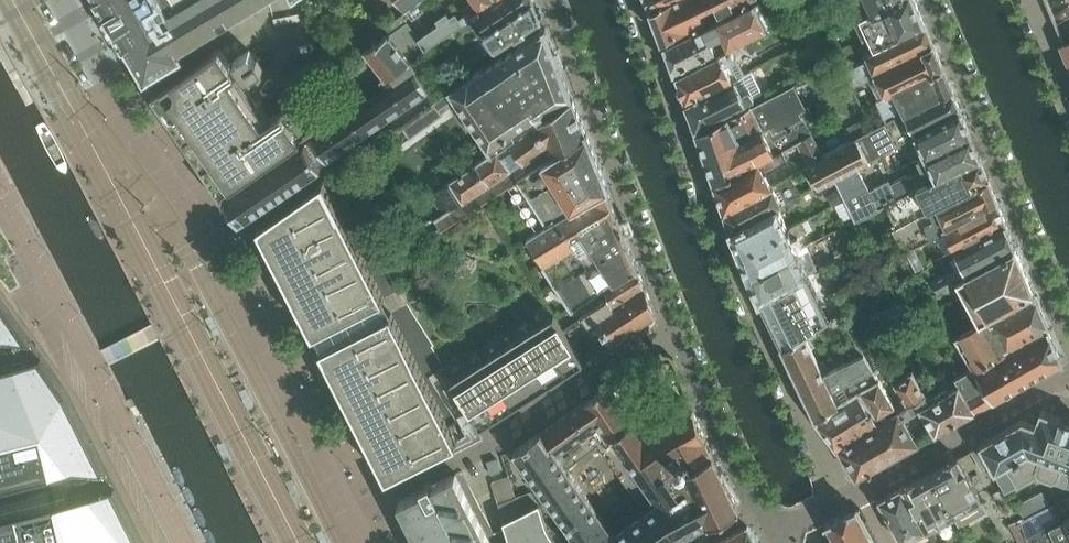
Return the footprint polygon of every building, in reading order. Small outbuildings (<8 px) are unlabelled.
[(105,14),(105,15),(105,16),(110,23),(114,30),(115,30),(124,47),(126,46),(144,77),(145,79),(148,77),(179,59),(182,57),(180,54),(178,51),(263,0),(97,0),(105,14)] [(405,12),(422,0),(397,0),(405,12)] [(419,37),(426,48),(459,25),(495,0),(474,0),(457,12),(456,11),(450,15),(448,11),(437,18),(440,23),(419,37)] [(531,0),(495,0),(459,25),(464,33),(482,20),(488,29),(531,0)] [(483,32),(493,48),(542,16),(536,3),(534,0),(531,0),(488,29),(483,32)] [(652,9),(671,0),(648,0),(652,9)] [(653,10),(666,45),(756,0),(673,0),(653,10)] [(769,25),(757,0),(756,0),(666,45),(675,71),(716,51),(711,39),(723,33),(728,45),(769,25)] [(864,14),(855,18),(864,38),(870,35),(875,46),(876,47),(925,22),(920,9),(919,9),(916,0),(890,0),(864,14)] [(864,14),(890,0),(857,0),(864,14)] [(800,27),(795,16),(785,21),(791,32),(800,27)] [(917,52),(933,43),(925,22),(876,47),(875,46),(865,51),(868,58),(873,68),(878,65),(881,71),(898,63),(897,59),(898,55),(901,53),(905,54),(907,50),(910,48),(914,49),(917,52)] [(407,121),(407,122),(402,126),(404,129),(410,138),(444,114),(440,109),(456,98),(491,150),(572,96),(546,27),(487,67),(486,65),(436,99),(432,102),(433,104),(425,110),(424,109),(420,112),(421,113),(411,120),(410,119),(407,121)] [(364,47),(384,77),(380,79),(385,87),(413,68),(415,67),(416,68),(418,67),(392,28),(364,47)] [(898,55),(897,59),(898,63),(881,71),(878,65),(873,68),(868,58),(848,68),(855,83),(876,73),(886,95),(894,91),(895,92),(942,66),(933,43),(917,52),(914,49),(910,48),(907,50),(905,54),(901,53),(898,55)] [(220,49),(221,49),(220,48),(164,86),(153,93),(162,106),(193,151),(221,192),(222,194),(223,193),(318,127),(317,126),(303,106),(299,101),(300,101),(299,99),(269,120),(241,79),(245,76),(247,79),(252,75),(254,76),(253,74),(264,67),(258,58),(257,59),(250,50),(241,56),(240,54),(239,55),(240,57),(230,64),(220,49)] [(323,57),(304,70),(314,84),(339,66),(327,49),(321,53),(323,57)] [(721,53),(677,75),(687,102),(733,79),(721,53)] [(942,66),(895,92),(905,113),(952,89),(942,66)] [(385,87),(224,197),(232,208),(240,220),(429,91),(413,68),(385,87)] [(694,120),(693,120),(696,128),(747,102),(735,78),(733,79),(687,102),(694,120)] [(801,111),(807,108),(795,83),(753,105),(752,104),(698,132),(716,183),(784,149),(813,132),(801,111)] [(905,113),(902,114),(912,136),(961,110),(952,89),(905,113)] [(492,152),(440,187),(453,206),(435,219),(443,230),(443,229),(444,231),(445,230),(451,226),(449,223),(455,220),(476,205),(501,189),(500,188),(518,176),(586,131),(573,97),(492,152)] [(961,110),(912,136),(921,158),(971,133),(961,110)] [(893,181),(894,182),(891,183),(889,179),(870,190),(857,166),(869,159),(897,144),(910,136),(901,114),(885,122),(857,136),(807,162),(809,166),(818,186),(819,186),(835,177),(856,221),(880,208),(886,205),(980,156),(971,133),(921,158),(919,159),(924,170),(913,175),(912,173),(909,175),(908,174),(893,181)] [(608,188),(587,132),(518,177),(548,222),(530,234),(528,235),(546,264),(544,266),(572,308),(606,287),(638,266),(628,240),(629,240),(619,213),(618,213),(608,188)] [(784,149),(716,183),(726,210),(774,184),(774,183),(772,184),(767,172),(789,160),(784,149)] [(980,156),(886,205),(897,226),(988,177),(980,156)] [(818,186),(809,166),(803,169),(813,188),(818,186)] [(897,226),(892,229),(904,252),(931,238),(944,230),(998,200),(989,178),(988,177),(897,226)] [(388,272),(389,272),(330,178),(325,181),(324,180),(291,203),(293,208),(258,226),(313,334),(317,332),(324,347),(321,348),(387,478),(458,442),(468,435),(467,434),(467,435),(430,376),(445,366),(432,347),(435,345),(388,272)] [(774,184),(726,210),(732,229),(778,204),(774,184)] [(827,194),(832,204),(843,198),(838,189),(827,194)] [(998,200),(944,230),(955,250),(1006,222),(998,200)] [(778,204),(732,229),(741,252),(788,227),(778,204)] [(955,250),(940,257),(947,272),(932,279),(938,291),(955,283),(954,282),(958,280),(1015,247),(1006,222),(955,250)] [(741,252),(751,277),(751,276),(798,252),(797,249),(788,227),(741,252)] [(847,243),(833,249),(838,260),(852,253),(847,243)] [(1015,247),(958,280),(980,320),(1032,289),(1015,247)] [(798,252),(751,276),(761,299),(808,275),(797,249),(798,252)] [(606,287),(609,298),(583,315),(589,324),(595,320),(646,288),(638,266),(606,287)] [(808,275),(761,299),(784,346),(806,333),(830,319),(808,275)] [(646,288),(595,320),(610,344),(656,314),(646,288)] [(980,320),(955,335),(974,366),(976,371),(1048,327),(1034,292),(1033,291),(1032,289),(980,320)] [(119,486),(116,481),(109,466),(107,462),(96,441),(86,420),(74,397),(68,386),(61,376),(43,352),(33,337),(30,334),(15,314),(0,293),(0,542),(148,542),(119,486)] [(554,315),(537,326),(567,373),(584,362),(554,315)] [(579,318),(566,327),(571,335),(585,326),(579,318)] [(537,326),(520,336),(550,383),(567,373),(537,326)] [(974,366),(970,368),(979,384),(984,381),(1005,369),(1009,377),(1006,379),(1011,389),(1062,360),(1047,329),(1048,327),(976,371),(974,366)] [(793,364),(792,364),(808,398),(817,417),(839,403),(832,389),(874,369),(865,353),(825,372),(806,333),(784,346),(793,364)] [(511,342),(503,347),(533,394),(550,383),(520,336),(511,342)] [(495,352),(486,358),(515,405),(533,394),(503,347),(495,352)] [(478,363),(468,369),(498,416),(515,405),(486,358),(478,363)] [(956,377),(959,383),(975,410),(994,399),(984,381),(979,384),(970,368),(956,377)] [(468,369),(451,380),(481,427),(498,416),(468,369)] [(1005,369),(984,381),(994,399),(1011,389),(1006,379),(1009,377),(1005,369)] [(908,403),(898,409),(903,418),(921,407),(936,432),(975,410),(959,383),(949,389),(947,384),(930,394),(924,386),(914,371),(912,372),(911,370),(896,379),(897,381),(896,382),(908,403)] [(903,418),(898,409),(888,415),(885,412),(896,406),(880,378),(859,390),(879,421),(881,424),(839,447),(858,476),(868,471),(870,472),(873,471),(873,468),(918,443),(903,418)] [(584,403),(542,431),(541,431),(515,449),(573,532),(572,533),(579,542),(670,542),(677,538),(677,539),(680,538),(679,536),(691,529),(693,531),(695,530),(694,527),(703,523),(704,525),(710,522),(727,514),(740,508),(713,453),(694,408),(648,437),(611,382),(609,384),(610,385),(603,389),(602,388),(600,390),(601,391),(594,395),(593,394),(591,396),(592,397),(585,401),(585,400),(582,402),(584,403)] [(839,403),(817,417),(839,447),(881,424),(879,421),(859,390),(839,403)] [(972,450),(983,469),(993,464),(1006,487),(1038,468),(1039,472),(1068,483),(1068,420),(1060,417),(1041,410),(1036,424),(1023,419),(981,443),(981,444),(980,444),(981,445),(972,450)] [(485,460),(505,521),(503,521),(506,529),(500,532),(495,534),(462,470),(456,472),(433,484),(431,480),(422,485),(424,488),(398,501),(420,542),(558,542),(551,533),(547,525),(540,503),(531,490),(516,496),(503,454),(485,460)] [(946,465),(931,473),(953,516),(959,526),(988,511),(960,456),(958,457),(946,464),(946,465)] [(915,480),(903,487),(927,530),(953,516),(931,473),(916,481),(915,480)] [(879,500),(902,542),(903,542),(927,530),(903,487),(879,500)] [(1042,490),(1037,493),(1045,508),(1050,505),(1042,490)] [(1037,493),(1030,496),(1038,511),(1045,508),(1037,493)] [(1019,518),(1032,541),(1029,542),(1068,542),(1068,496),(1065,496),(1066,498),(1063,498),(1050,505),(1045,508),(1038,511),(1032,515),(1025,518),(1024,515),(1019,518)] [(1024,500),(1032,515),(1038,511),(1030,496),(1024,500)] [(1024,500),(1017,503),(1024,515),(1025,518),(1032,515),(1024,500)] [(826,524),(837,542),(876,542),(858,511),(857,509),(826,524)] [(1008,524),(1019,542),(1028,542),(1029,542),(1032,541),(1019,518),(1008,524)] [(748,526),(736,532),(715,542),(756,542),(748,526)]
